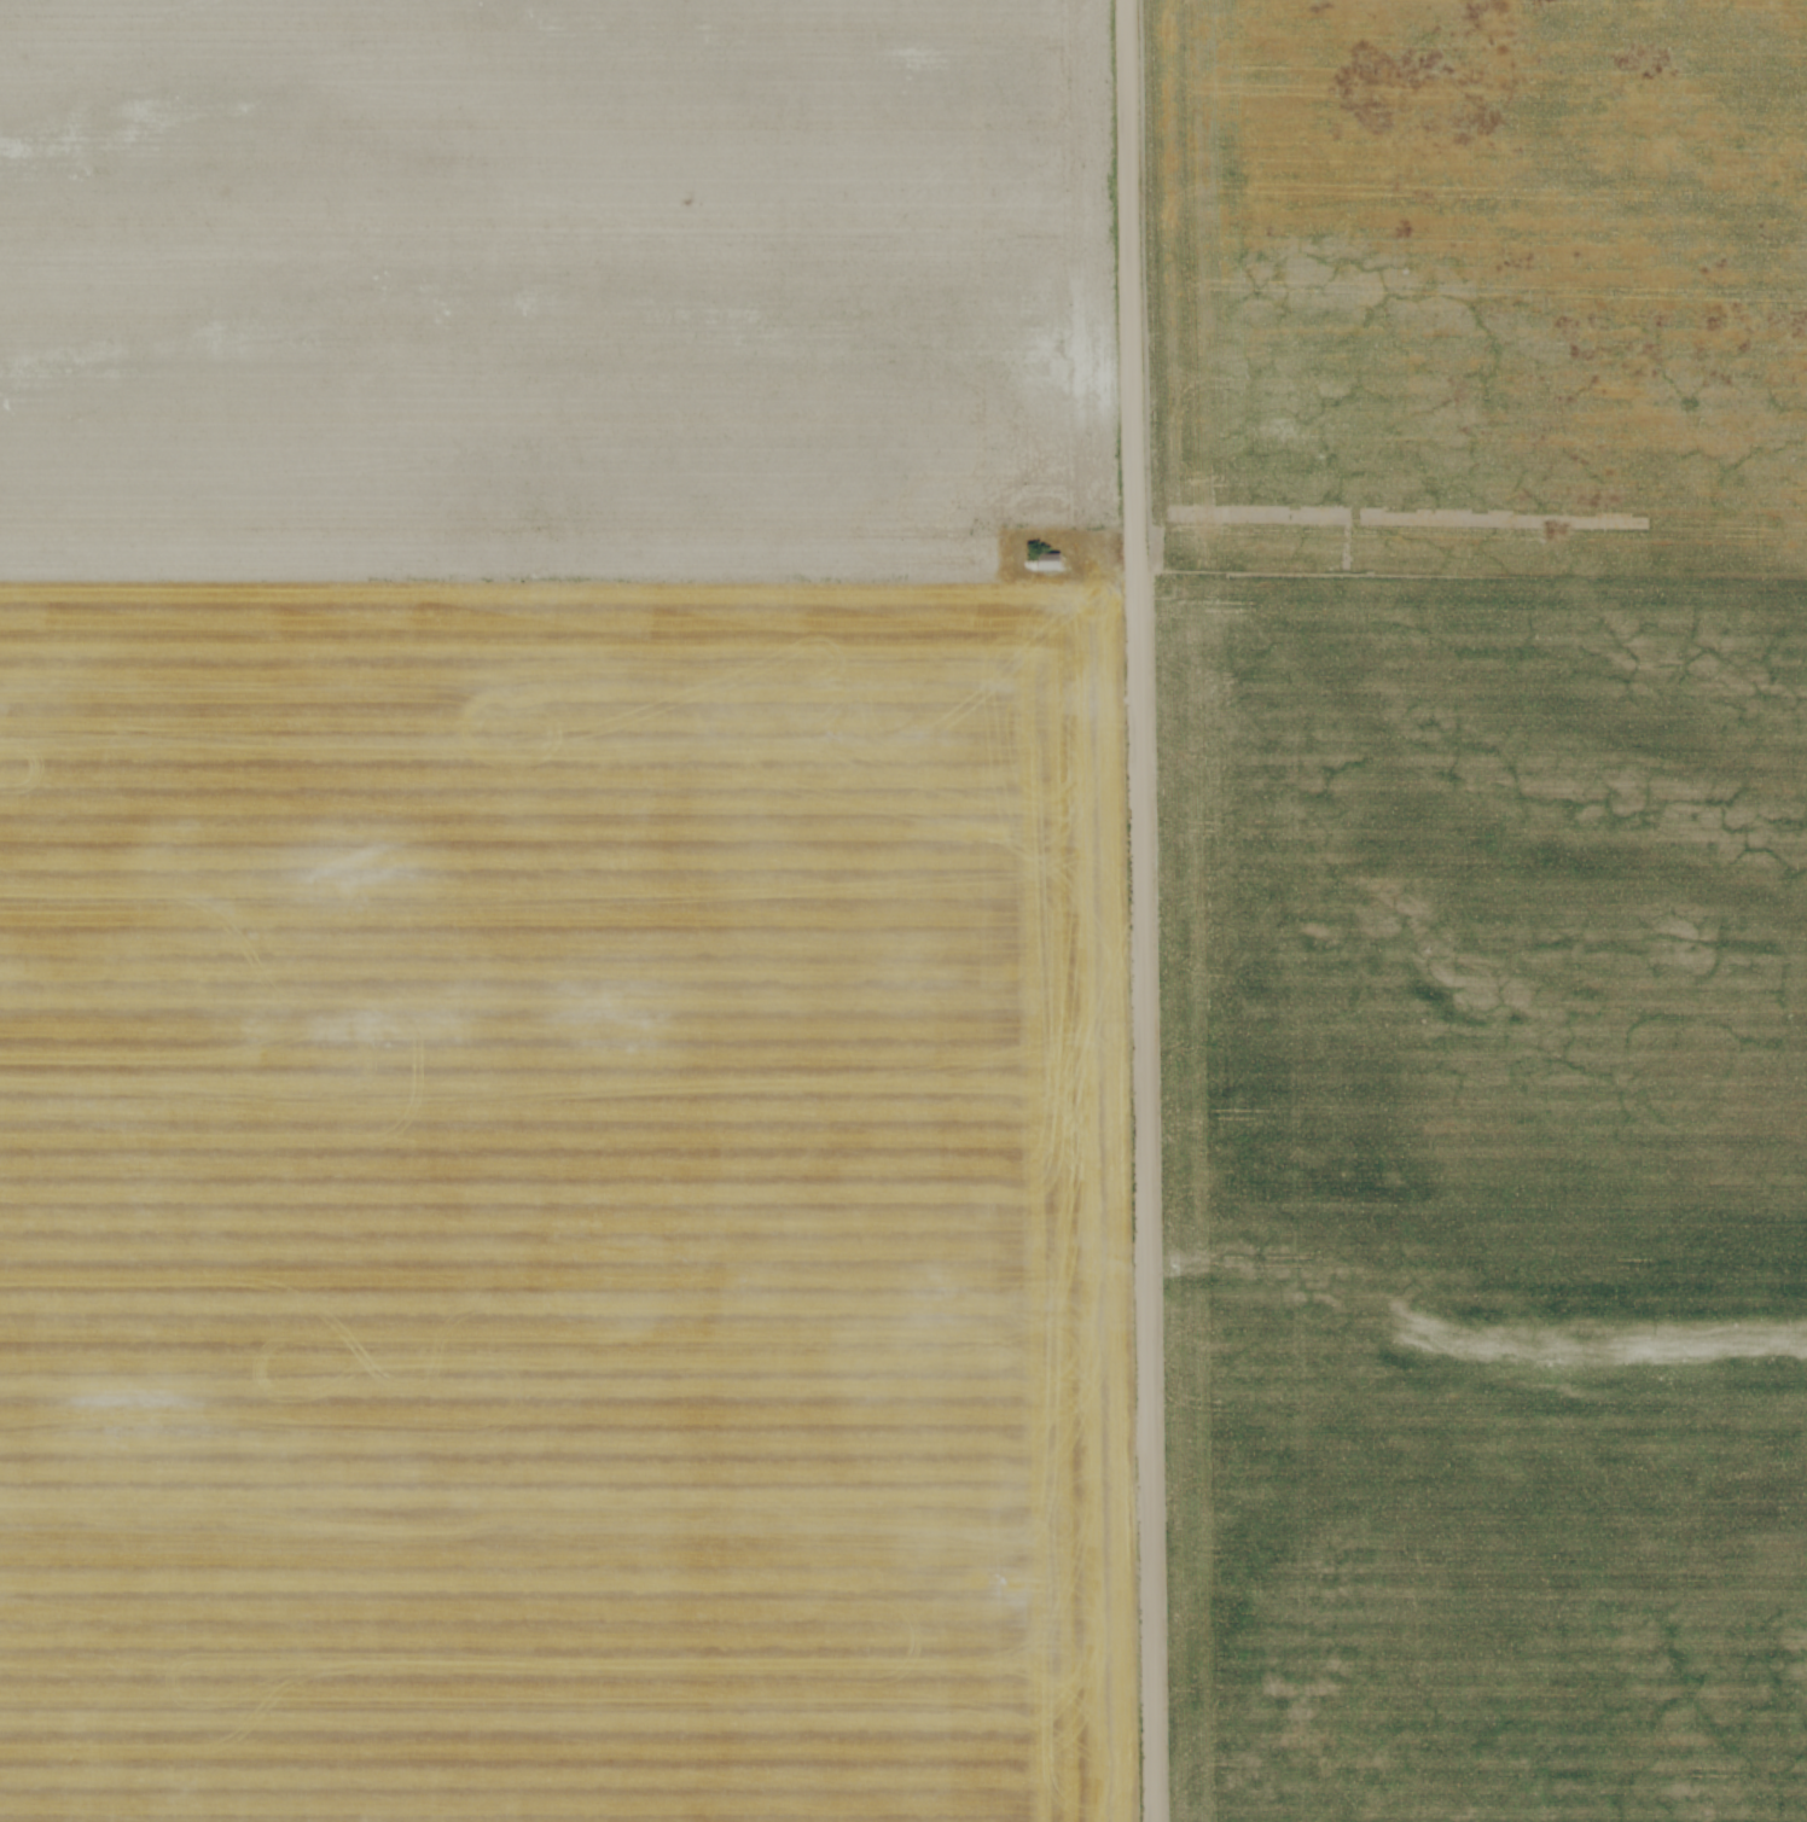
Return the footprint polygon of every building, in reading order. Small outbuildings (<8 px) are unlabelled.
[(1034,555),(1033,571),(1061,571),(1061,555),(1034,555)]
